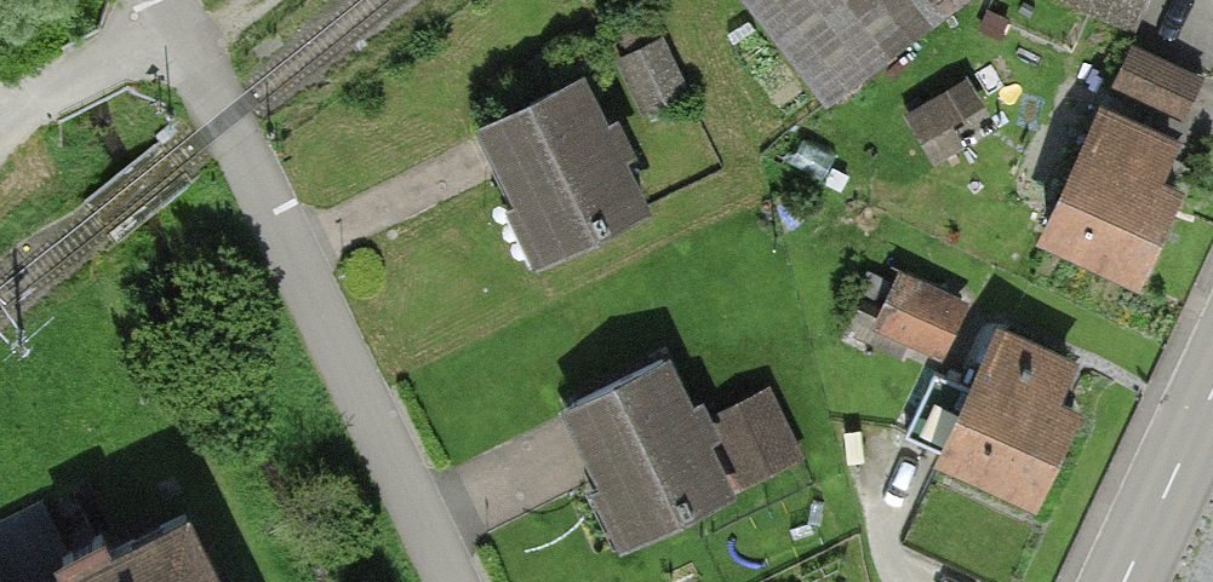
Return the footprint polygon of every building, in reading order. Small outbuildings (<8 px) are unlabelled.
[(829,100),(895,50),(886,38),(935,0),(751,0),(829,100)] [(1137,28),(1148,0),(1075,0),(1137,28)] [(670,42),(620,65),(647,122),(697,100),(670,42)] [(1199,78),(1133,47),(1118,81),(1184,111),(1199,78)] [(606,80),(487,134),(549,268),(668,213),(606,80)] [(977,101),(964,80),(934,97),(946,119),(977,101)] [(1155,131),(1104,107),(1046,230),(1134,271),(1174,187),(1137,169),(1155,131)] [(940,345),(959,307),(901,278),(886,308),(862,296),(847,326),(904,354),(915,333),(940,345)] [(1052,352),(1002,328),(973,390),(936,373),(907,433),(1034,492),(1074,408),(1034,389),(1052,352)] [(694,361),(570,417),(632,552),(756,496),(718,413),(694,361)] [(718,413),(756,496),(820,467),(783,384),(718,413)] [(8,581),(31,581),(81,553),(48,497),(0,525),(0,568),(8,581)] [(66,581),(248,581),(213,511),(66,581)]
